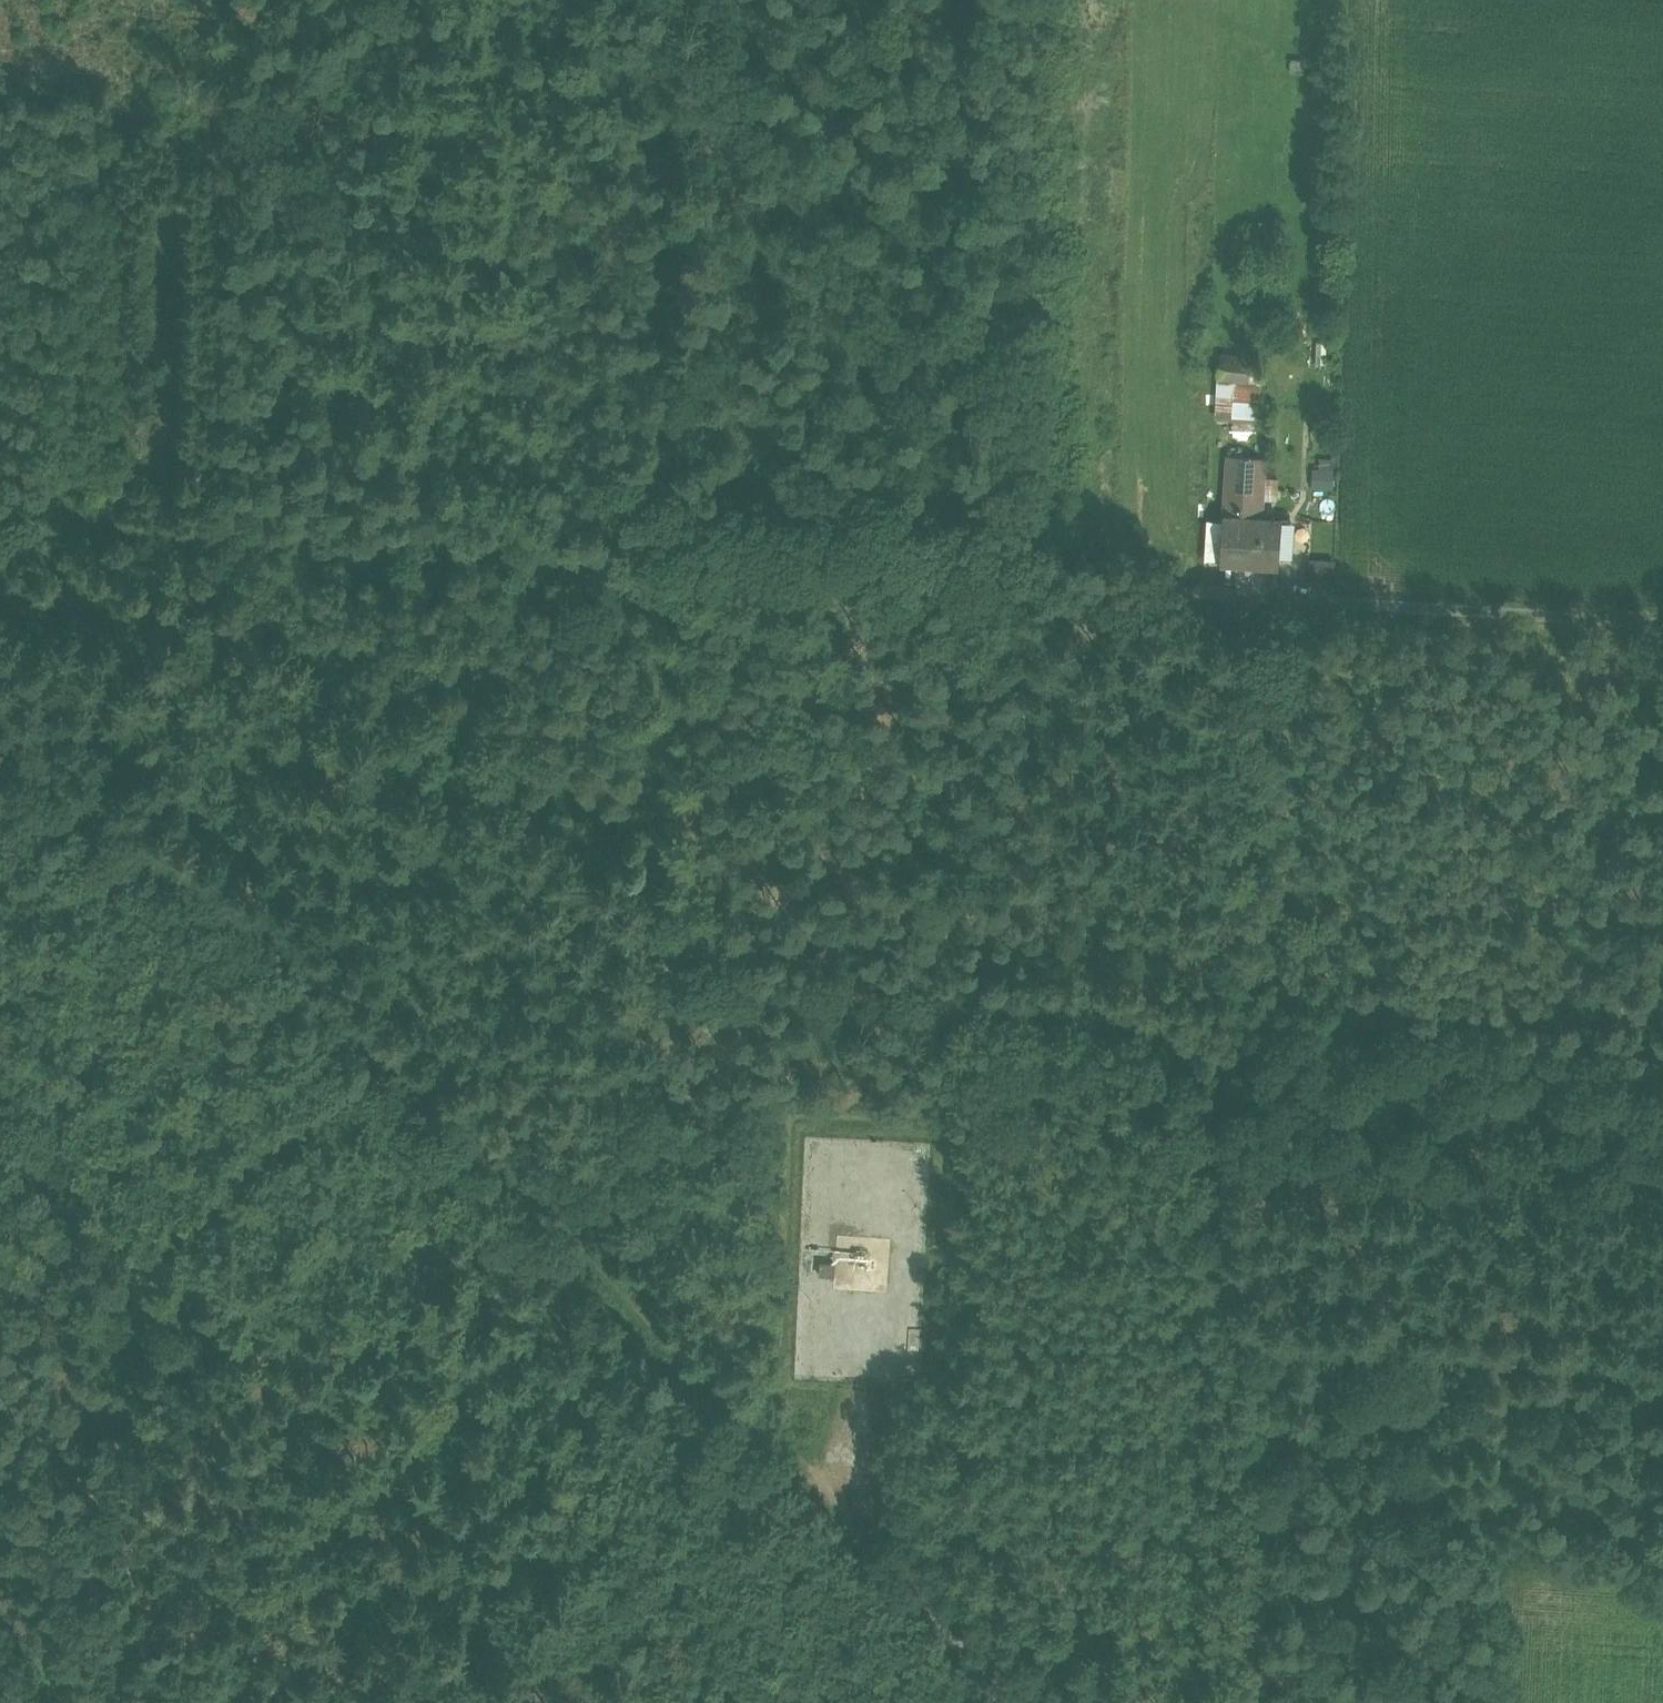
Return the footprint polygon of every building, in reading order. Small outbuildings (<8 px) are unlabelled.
[(1247,383),(1248,366),(1215,365),(1214,419),(1231,419),(1231,429),(1258,430),(1259,383),(1247,383)] [(1229,456),(1225,517),(1262,519),(1266,458),(1229,456)] [(1333,488),(1333,465),(1312,465),(1312,488),(1333,488)] [(1225,517),(1222,562),(1280,565),(1281,556),(1288,557),(1290,521),(1262,519),(1225,517)]
